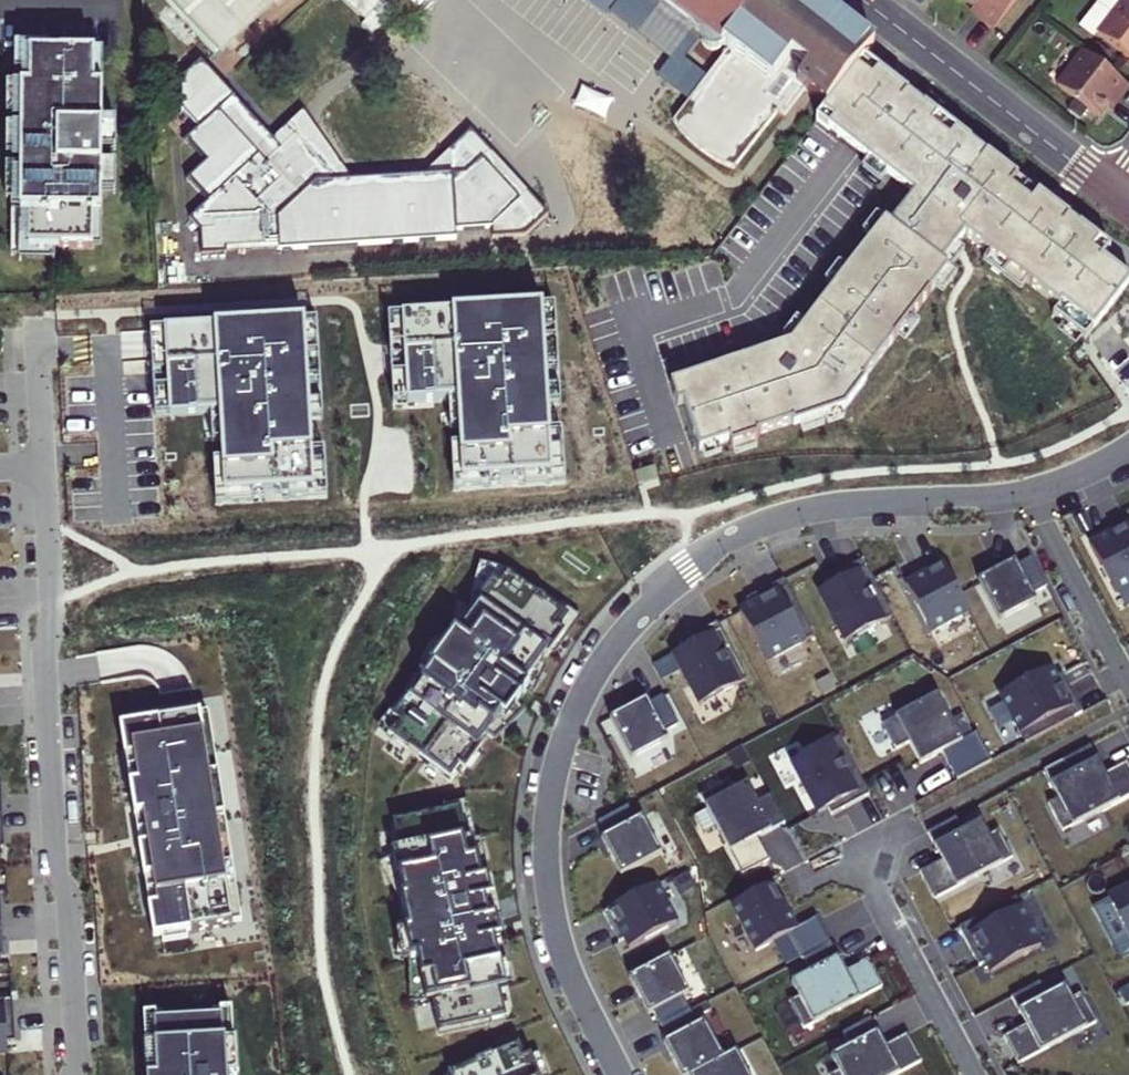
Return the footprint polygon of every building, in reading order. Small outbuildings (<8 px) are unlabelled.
[(215,55),(274,0),(165,0),(215,55)] [(608,16),(621,0),(587,0),(608,16)] [(705,36),(703,40),(703,42),(705,48),(706,49),(709,51),(713,52),(719,51),(721,49),(727,53),(673,124),(685,140),(699,154),(715,164),(733,172),(778,114),(784,119),(804,94),(825,110),(866,56),(875,44),(818,0),(658,0),(705,36)] [(975,8),(983,15),(980,19),(994,31),(1017,0),(964,0),(975,8)] [(1123,0),(1101,0),(1080,28),(1093,38),(1097,35),(1128,60),(1128,5),(1123,0)] [(975,8),(971,13),(980,19),(983,15),(975,8)] [(163,76),(173,87),(208,55),(185,29),(175,38),(188,53),(163,76)] [(1091,54),(1104,64),(1110,55),(1097,45),(1091,54)] [(22,74),(30,74),(30,53),(50,53),(50,48),(16,48),(16,74),(22,74)] [(1128,87),(1083,51),(1056,87),(1098,119),(1108,106),(1114,98),(1118,101),(1128,87)] [(50,53),(30,53),(30,74),(22,74),(22,88),(22,116),(22,129),(22,157),(21,169),(21,212),(29,212),(29,247),(55,247),(94,247),(94,212),(102,213),(102,193),(102,166),(102,150),(102,122),(103,89),(95,88),(95,54),(50,53)] [(103,54),(95,54),(95,88),(103,89),(103,54)] [(866,56),(825,110),(815,122),(821,127),(852,150),(888,177),(909,193),(791,342),(671,382),(696,456),(846,410),(966,236),(1094,333),(1128,284),(1128,278),(1106,260),(1115,246),(902,84),(866,56)] [(194,217),(203,225),(204,254),(456,239),(456,228),(494,226),(494,237),(522,235),(546,213),(473,132),(421,178),(354,182),(305,113),(277,139),(207,65),(171,98),(200,129),(189,139),(210,161),(189,180),(210,202),(194,217)] [(22,88),(8,88),(8,116),(22,116),(22,88)] [(1108,106),(1112,109),(1118,101),(1114,98),(1108,106)] [(177,130),(175,114),(160,115),(161,132),(177,130)] [(116,122),(102,122),(102,150),(116,150),(116,122)] [(22,129),(8,129),(8,157),(22,157),(22,129)] [(116,166),(102,166),(102,193),(116,193),(116,166)] [(55,261),(55,247),(29,247),(29,212),(21,212),(21,169),(8,169),(7,197),(13,197),(13,255),(20,255),(21,260),(55,261)] [(102,247),(102,213),(94,212),(94,247),(102,247)] [(543,307),(404,315),(409,402),(461,399),(465,475),(552,471),(543,307)] [(315,487),(304,321),(151,331),(157,418),(224,414),(229,493),(315,487)] [(659,480),(655,466),(635,473),(640,486),(659,480)] [(1126,521),(1097,536),(1100,542),(1091,546),(1116,593),(1128,587),(1128,526),(1126,521)] [(970,613),(942,560),(912,576),(915,581),(907,586),(932,633),(970,613)] [(1019,568),(1016,563),(980,583),(1000,622),(1037,602),(1034,596),(1048,588),(1033,560),(1019,568)] [(894,618),(864,561),(826,581),(829,588),(819,593),(846,644),(894,618)] [(400,724),(391,737),(451,778),(459,766),(465,770),(494,729),(501,734),(547,668),(540,663),(571,619),(505,574),(462,636),(454,631),(392,718),(400,724)] [(815,638),(785,581),(747,601),(750,607),(740,613),(767,663),(815,638)] [(748,681),(718,625),(680,645),(684,652),(674,657),(700,706),(748,681)] [(1027,744),(1083,713),(1063,676),(1056,679),(1051,669),(1000,696),(1027,744)] [(883,725),(897,751),(910,744),(921,765),(943,753),(957,780),(992,762),(977,733),(962,741),(938,696),(883,725)] [(650,705),(647,701),(611,720),(632,760),(669,741),(665,734),(679,727),(664,698),(650,705)] [(201,717),(120,729),(151,936),(232,923),(201,717)] [(833,816),(871,795),(840,739),(792,764),(819,814),(829,809),(833,816)] [(1064,762),(1071,775),(1053,785),(1060,799),(1050,804),(1068,836),(1128,804),(1128,762),(1107,774),(1092,747),(1064,762)] [(786,824),(771,797),(758,804),(748,785),(734,792),(728,782),(701,797),(744,875),(771,860),(759,838),(786,824)] [(606,837),(602,839),(621,876),(662,854),(642,818),(635,821),(627,807),(599,823),(606,837)] [(434,1002),(441,1032),(505,1018),(499,993),(506,992),(495,943),(500,942),(495,922),(490,923),(485,901),(492,900),(488,882),(481,883),(477,864),(471,865),(458,809),(394,823),(401,854),(395,855),(405,899),(401,900),(408,930),(401,931),(408,963),(419,961),(428,1003),(434,1002)] [(964,832),(957,818),(929,833),(943,861),(921,872),(938,905),(1017,863),(999,831),(990,836),(982,822),(964,832)] [(805,959),(832,945),(817,918),(796,929),(773,885),(734,906),(758,951),(790,935),(803,960),(805,959)] [(656,886),(603,913),(619,943),(625,940),(629,949),(677,924),(656,886)] [(1111,904),(1128,937),(1128,895),(1111,904)] [(1016,897),(960,928),(981,966),(987,962),(993,972),(1043,945),(1016,897)] [(832,945),(805,959),(811,973),(792,983),(800,997),(790,1002),(804,1030),(883,988),(868,960),(846,972),(832,945)] [(629,979),(649,1015),(653,1013),(661,1027),(690,1012),(682,998),(689,994),(669,957),(629,979)] [(1047,996),(1041,983),(1012,998),(1027,1025),(1004,1037),(1022,1069),(1100,1027),(1083,995),(1073,1000),(1066,986),(1047,996)] [(0,1003),(0,1056),(11,1056),(9,1002),(0,1003)] [(145,1016),(148,1074),(236,1074),(233,1012),(220,1013),(221,1020),(159,1023),(158,1016),(145,1016)] [(664,1044),(680,1074),(693,1074),(723,1059),(704,1022),(697,1026),(690,1012),(661,1027),(668,1041),(664,1044)] [(843,1034),(850,1047),(832,1057),(839,1071),(832,1074),(898,1074),(922,1062),(908,1034),(886,1046),(871,1019),(843,1034)] [(450,1074),(451,1074),(527,1074),(517,1049),(450,1074)] [(693,1074),(748,1074),(736,1052),(723,1059),(693,1074)]
